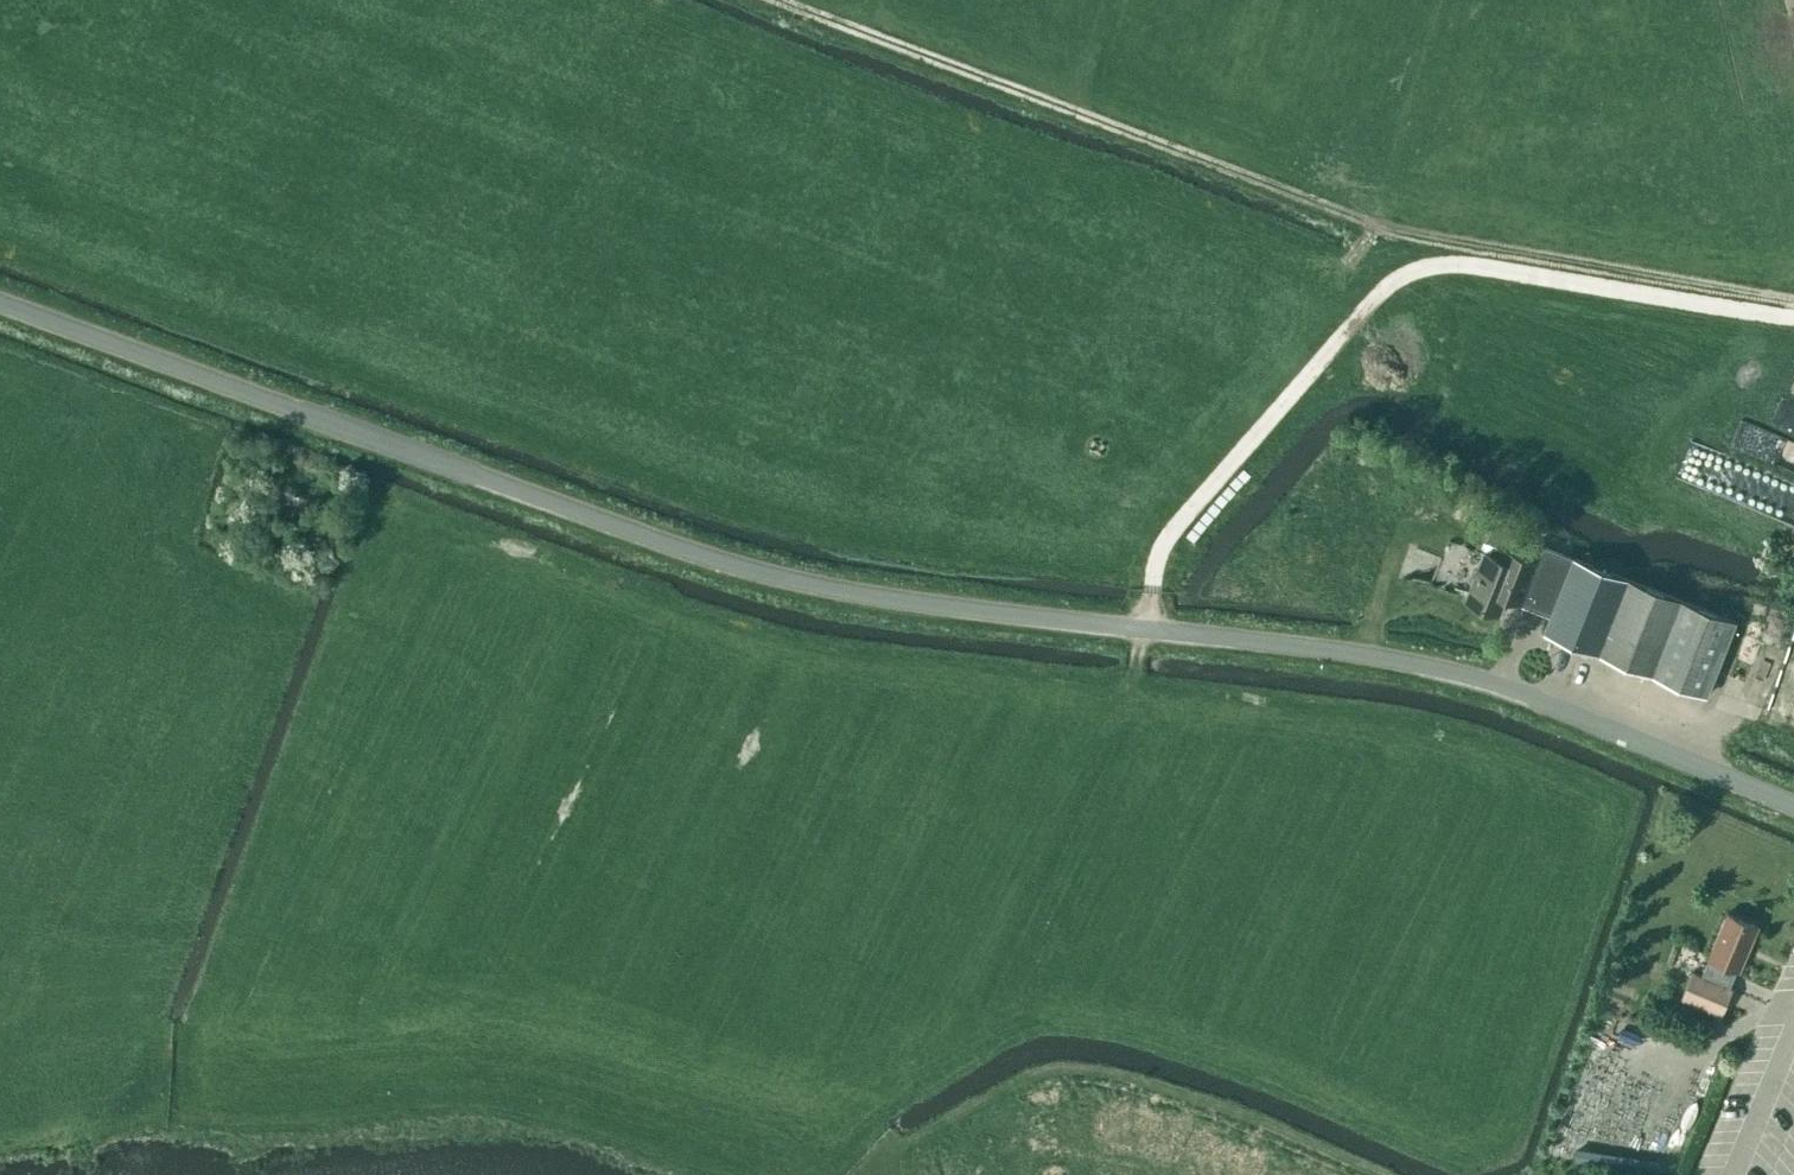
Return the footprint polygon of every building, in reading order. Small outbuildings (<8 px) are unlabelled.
[(263,513),(297,526),(307,498),(272,486),(263,513)] [(1464,600),(1499,614),(1505,598),(1520,604),(1549,615),(1543,631),(1705,694),(1734,619),(1544,545),(1537,561),(1502,548),(1498,558),(1483,551),(1464,600)] [(1682,999),(1722,1015),(1732,989),(1730,988),(1737,970),(1740,971),(1758,927),(1727,914),(1708,958),(1709,959),(1702,976),(1693,973),(1682,999)]
